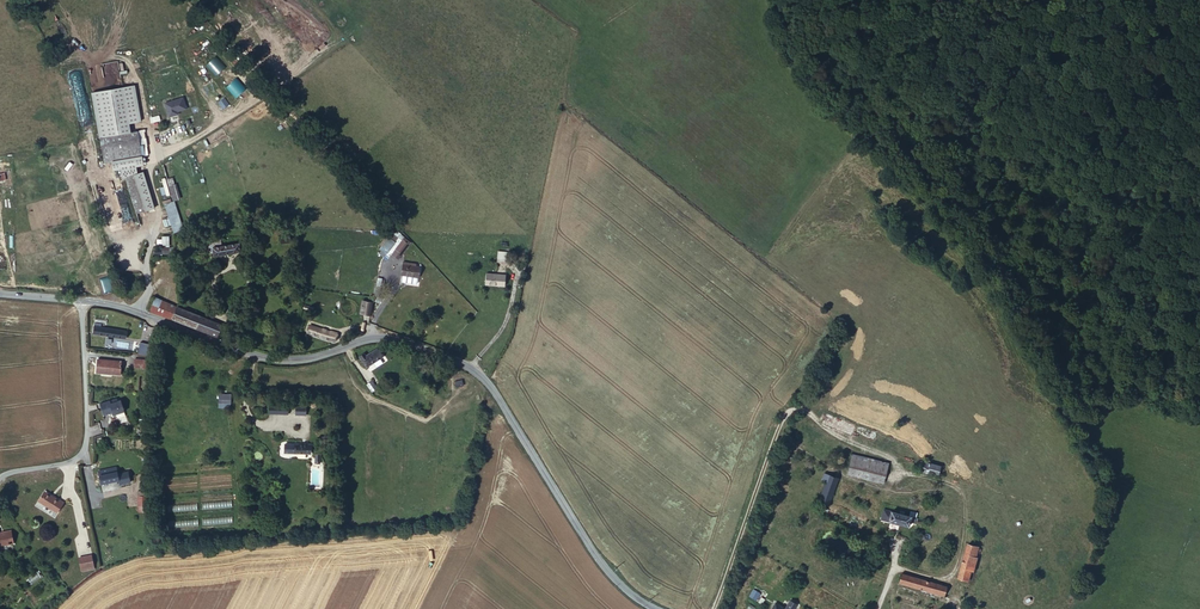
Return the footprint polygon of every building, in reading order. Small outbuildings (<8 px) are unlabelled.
[(98,140),(128,132),(125,122),(137,119),(127,85),(85,97),(98,140)] [(175,99),(165,103),(167,110),(173,107),(175,113),(180,111),(181,114),(188,111),(185,104),(177,106),(175,99)] [(151,123),(161,120),(159,115),(150,117),(151,123)] [(106,164),(112,162),(142,153),(135,130),(128,132),(98,140),(106,164)] [(123,176),(125,175),(139,171),(137,164),(144,162),(142,153),(112,162),(115,170),(121,168),(123,176)] [(125,175),(136,211),(153,205),(143,170),(139,171),(125,175)] [(170,185),(174,200),(178,198),(175,184),(170,185)] [(173,232),(182,228),(174,201),(165,204),(173,232)] [(290,232),(280,233),(281,242),(291,241),(290,232)] [(387,255),(398,240),(392,235),(381,251),(387,255)] [(221,245),(220,238),(208,240),(211,253),(213,252),(214,255),(240,250),(239,248),(241,248),(241,245),(239,245),(238,242),(221,245)] [(398,249),(404,255),(412,245),(406,240),(398,249)] [(512,249),(503,248),(501,258),(510,259),(512,249)] [(401,259),(404,255),(398,249),(394,255),(401,259)] [(420,279),(421,267),(412,266),(412,264),(404,263),(402,276),(420,279)] [(507,285),(509,273),(490,270),(487,282),(507,285)] [(156,298),(151,310),(172,319),(173,318),(177,306),(156,298)] [(371,315),(373,300),(361,300),(360,314),(371,315)] [(177,306),(173,318),(218,336),(223,324),(177,306)] [(337,333),(310,324),(307,332),(334,340),(337,333)] [(124,332),(92,328),(91,334),(123,339),(124,332)] [(139,342),(138,353),(147,354),(148,343),(139,342)] [(365,367),(380,358),(374,348),(363,355),(361,352),(357,356),(365,367)] [(130,368),(139,369),(139,360),(130,359),(130,368)] [(92,375),(114,377),(115,364),(92,362),(92,375)] [(371,392),(377,388),(373,380),(366,383),(371,392)] [(110,404),(108,401),(99,405),(103,416),(111,413),(112,415),(116,414),(117,418),(119,419),(126,416),(124,412),(125,412),(120,400),(117,401),(110,404)] [(286,406),(272,406),(267,405),(267,413),(286,414),(286,406)] [(904,455),(858,442),(848,470),(884,481),(890,461),(972,485),(976,476),(911,457),(912,454),(905,451),(904,455)] [(282,453),(307,454),(308,444),(282,443),(282,453)] [(831,502),(843,465),(833,462),(830,473),(826,471),(823,478),(827,479),(820,498),(831,502)] [(107,469),(97,471),(99,484),(117,480),(115,472),(108,473),(107,469)] [(36,498),(38,500),(45,489),(42,488),(36,498)] [(45,489),(38,500),(55,510),(62,500),(45,489)] [(918,511),(912,509),(910,514),(904,512),(905,511),(901,509),(900,511),(886,506),(883,516),(910,524),(911,519),(916,520),(918,511)] [(12,543),(8,530),(4,531),(4,532),(0,533),(0,546),(12,543)] [(880,539),(876,554),(883,556),(887,541),(880,539)] [(977,560),(981,546),(969,542),(958,576),(967,579),(971,569),(973,569),(975,565),(978,566),(980,561),(977,560)] [(86,569),(93,567),(93,564),(95,564),(93,553),(80,556),(82,567),(85,566),(86,569)] [(942,595),(945,586),(901,572),(898,581),(942,595)] [(791,608),(792,608),(797,601),(790,597),(786,606),(791,608)] [(786,606),(775,600),(770,608),(791,608),(786,606)]
